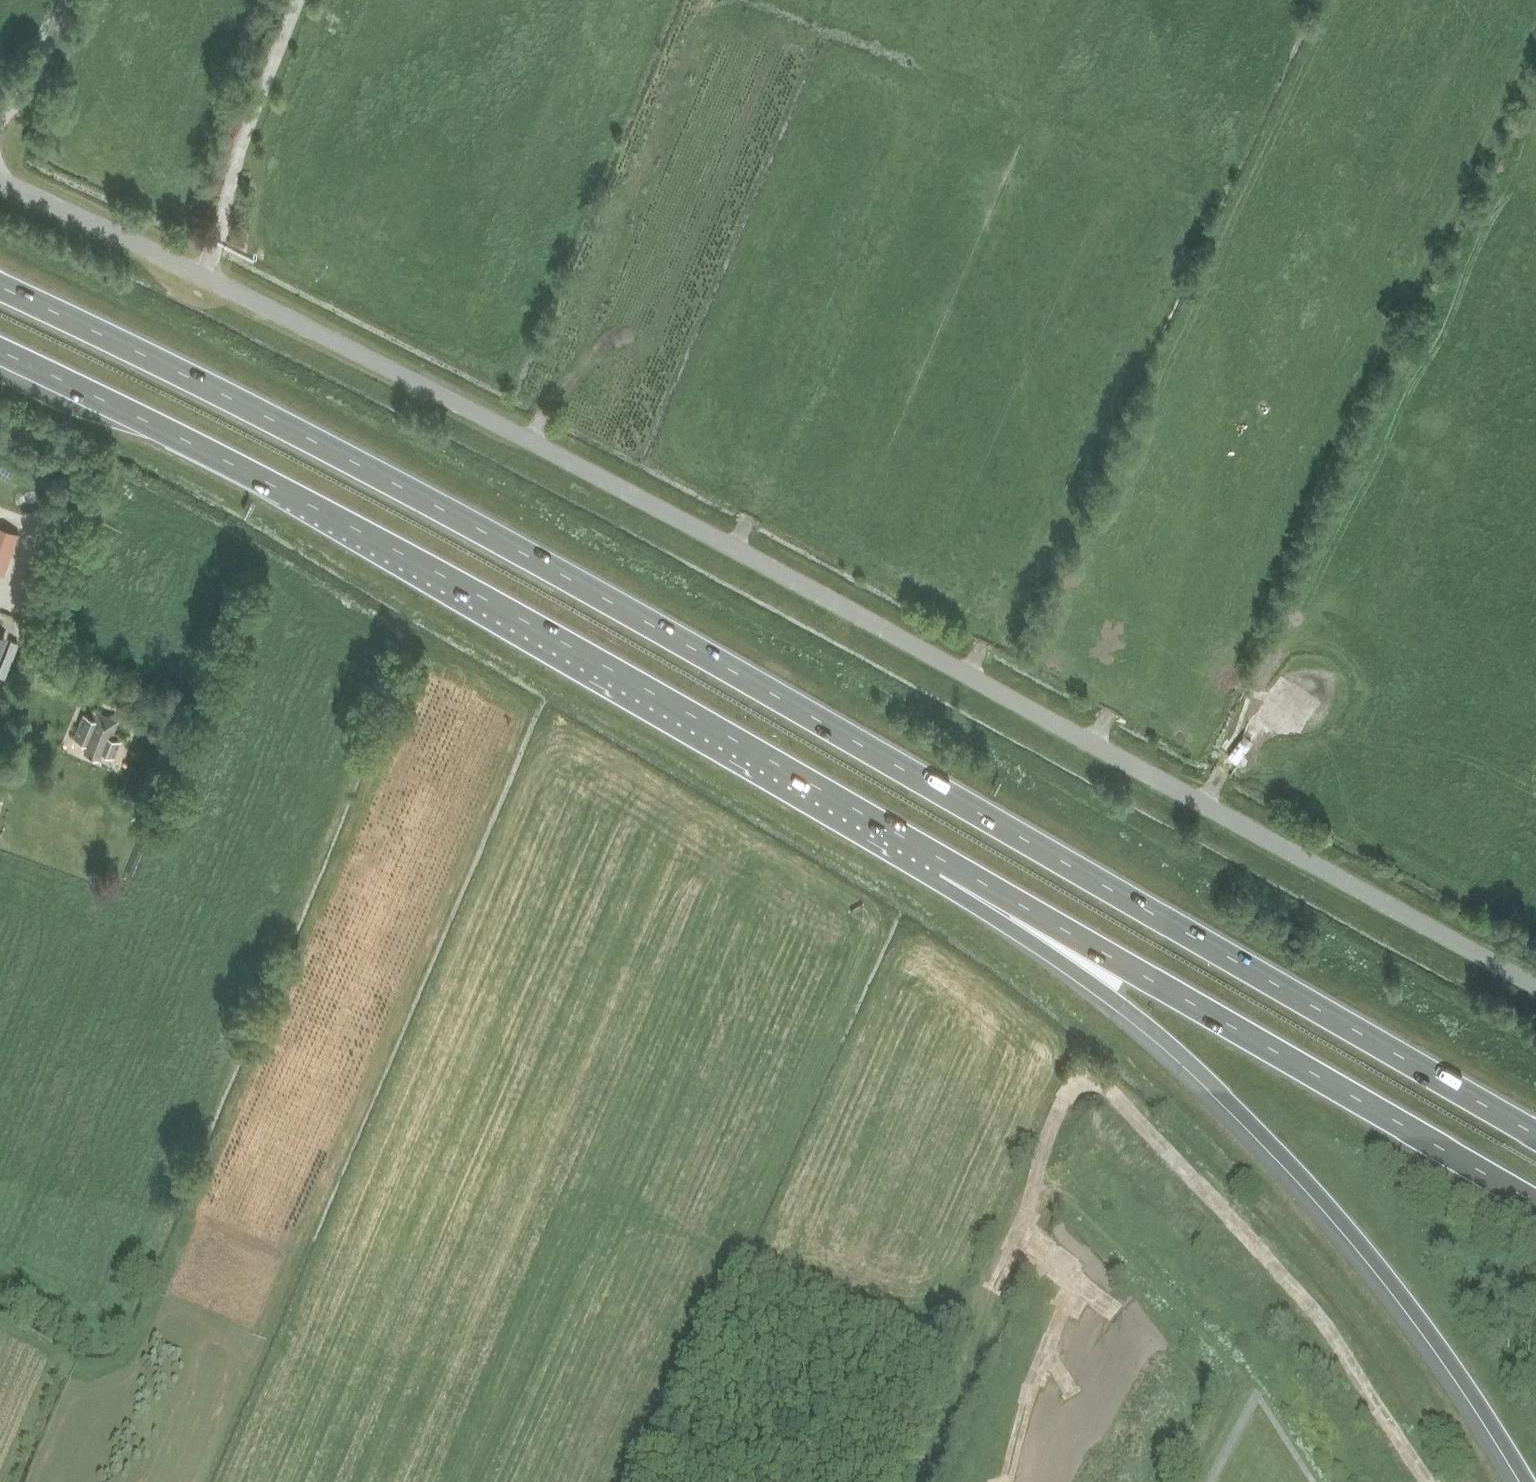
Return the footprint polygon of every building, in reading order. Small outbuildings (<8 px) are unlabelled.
[(6,575),(12,558),(21,533),(0,525),(0,573),(6,575)] [(113,736),(119,719),(96,711),(85,743),(89,744),(87,752),(102,757),(109,735),(113,736)]
